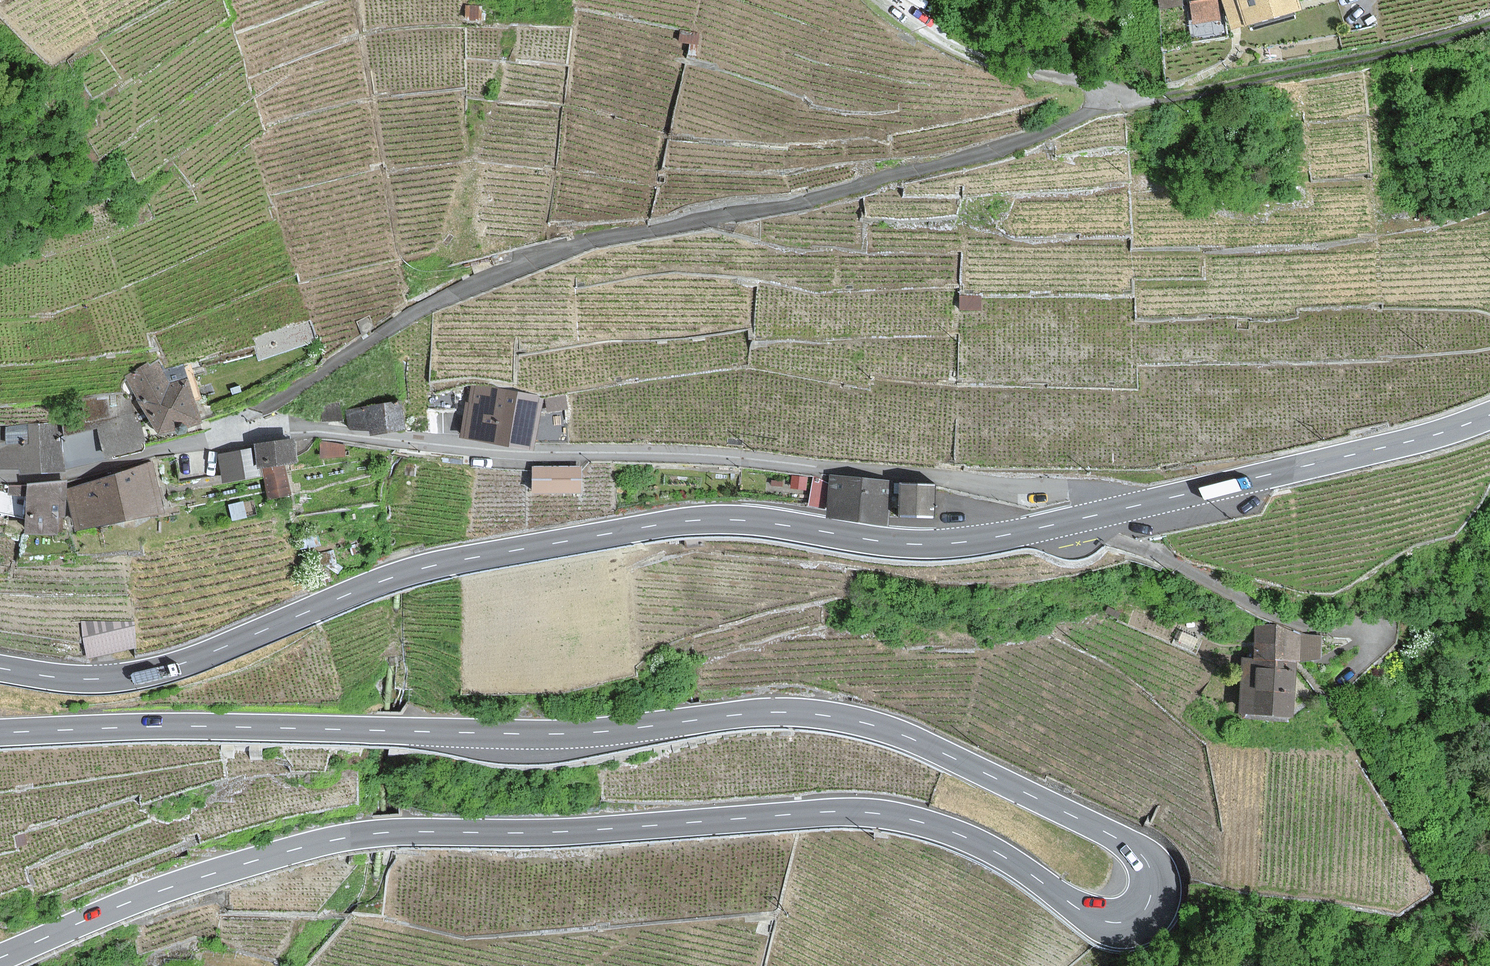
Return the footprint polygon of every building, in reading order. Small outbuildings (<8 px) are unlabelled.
[(1159,10),(1183,5),(1182,0),(1158,0),(1159,10)] [(1217,0),(1195,0),(1188,1),(1192,24),(1220,20),(1217,0)] [(1229,30),(1300,10),(1298,0),(1221,0),(1229,30)] [(481,18),(480,6),(467,6),(467,18),(481,18)] [(979,308),(979,297),(961,297),(960,308),(979,308)] [(200,424),(188,378),(169,383),(164,364),(134,372),(151,437),(200,424)] [(533,450),(543,398),(470,384),(460,436),(533,450)] [(91,432),(62,436),(66,464),(144,454),(140,421),(133,422),(130,394),(87,399),(91,432)] [(405,430),(400,401),(347,409),(350,431),(368,428),(369,435),(405,430)] [(341,421),(341,402),(321,403),(322,422),(341,421)] [(0,429),(0,432),(1,438),(0,438),(0,470),(18,467),(19,477),(67,471),(66,464),(62,436),(60,421),(0,429)] [(292,440),(257,444),(260,467),(264,466),(268,499),(290,496),(286,463),(295,462),(292,440)] [(345,444),(320,440),(321,458),(345,457),(345,444)] [(257,467),(254,448),(217,453),(221,483),(260,478),(259,467),(257,467)] [(153,463),(67,489),(74,532),(164,513),(153,463)] [(581,493),(581,467),(532,466),(532,492),(581,493)] [(825,518),(888,525),(893,482),(830,475),(825,518)] [(823,509),(828,481),(813,479),(809,506),(823,509)] [(27,482),(25,533),(65,535),(67,489),(67,484),(27,482)] [(935,485),(899,483),(898,517),(934,518),(935,485)] [(136,648),(134,621),(81,620),(86,659),(136,648)] [(1318,636),(1297,635),(1276,626),(1257,625),(1255,660),(1240,659),(1238,713),(1291,715),(1294,658),(1317,659),(1318,636)]
